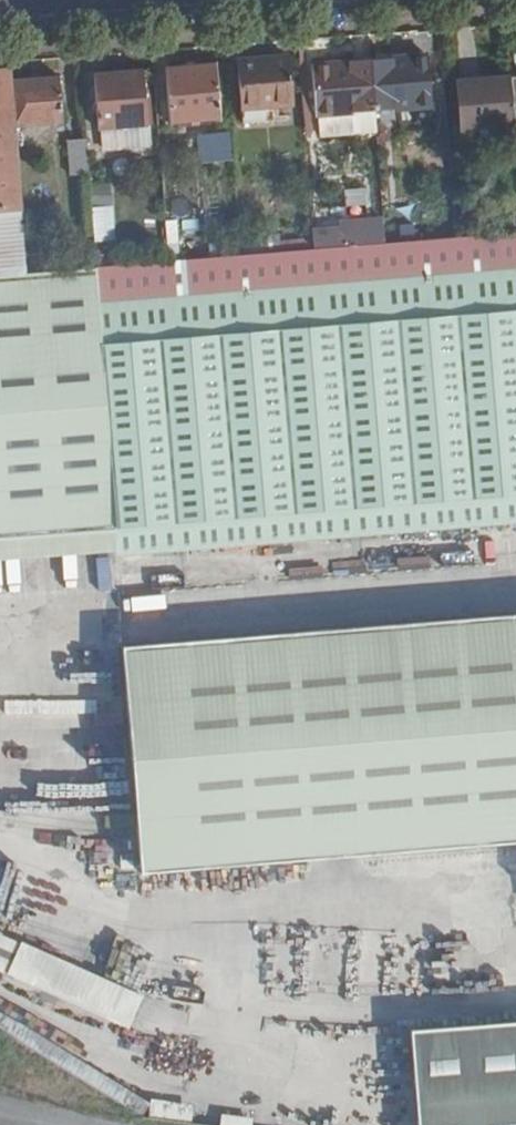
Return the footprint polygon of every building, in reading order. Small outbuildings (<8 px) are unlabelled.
[(150,52),(153,83),(167,82),(166,69),(169,69),(168,51),(150,52)] [(425,56),(370,60),(374,110),(429,106),(425,56)] [(285,59),(238,63),(240,109),(289,106),(285,59)] [(374,110),(370,60),(313,64),(317,115),(374,110)] [(166,69),(167,82),(169,124),(218,121),(213,65),(169,69),(166,69)] [(18,209),(13,128),(10,81),(10,71),(0,72),(0,210),(18,209)] [(142,71),(94,74),(98,130),(145,127),(142,71)] [(513,125),(508,79),(490,79),(489,76),(456,80),(460,129),(513,125)] [(10,81),(13,128),(59,125),(56,79),(10,81)] [(227,130),(194,135),(199,164),(231,159),(227,130)] [(68,178),(88,176),(85,142),(67,143),(68,178)] [(92,243),(113,243),(111,184),(90,185),(92,243)] [(368,188),(346,188),(346,204),(368,204),(368,188)] [(23,270),(18,209),(0,210),(0,272),(23,270)] [(382,223),(309,229),(310,246),(311,251),(383,244),(382,226),(382,223)] [(382,226),(383,244),(415,241),(414,224),(382,226)] [(383,244),(311,251),(239,257),(165,264),(94,270),(24,277),(0,279),(0,559),(515,516),(515,232),(383,244)] [(123,650),(144,876),(515,843),(515,597),(205,628),(206,642),(123,650)] [(412,1035),(419,1124),(515,1124),(515,1027),(412,1035)]
